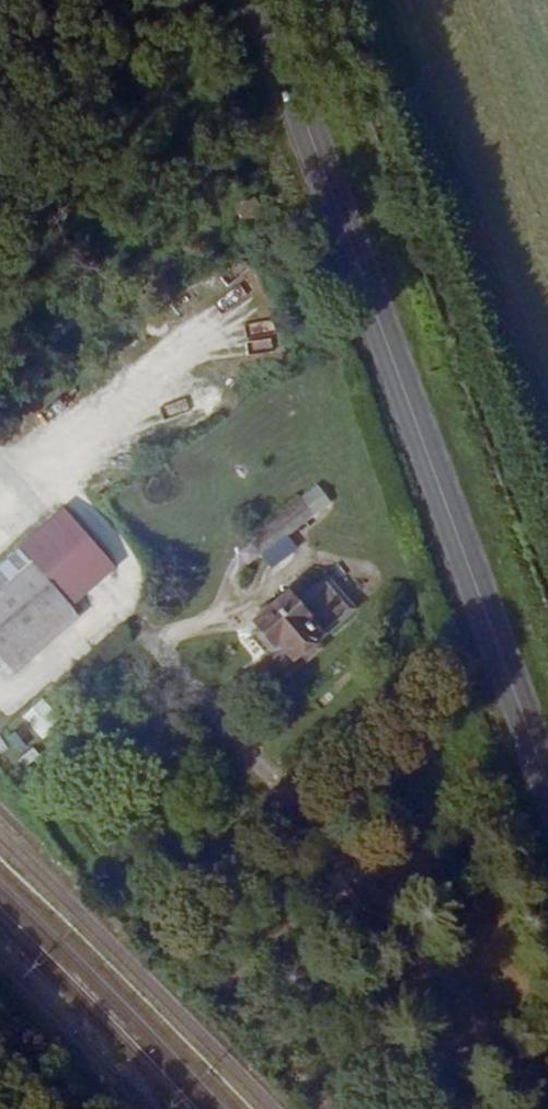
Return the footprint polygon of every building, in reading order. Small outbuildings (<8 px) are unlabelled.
[(274,322),(252,320),(250,349),(272,351),(274,322)] [(324,512),(313,492),(246,530),(257,548),(324,512)] [(67,518),(29,550),(74,603),(112,571),(67,518)] [(36,561),(25,548),(0,569),(0,590),(36,561)] [(71,606),(36,561),(0,590),(0,659),(3,663),(71,606)] [(299,602),(291,593),(248,629),(266,653),(272,647),(285,666),(289,659),(295,665),(312,651),(306,646),(340,618),(315,588),(299,602)] [(40,739),(63,726),(46,698),(23,712),(40,739)]
